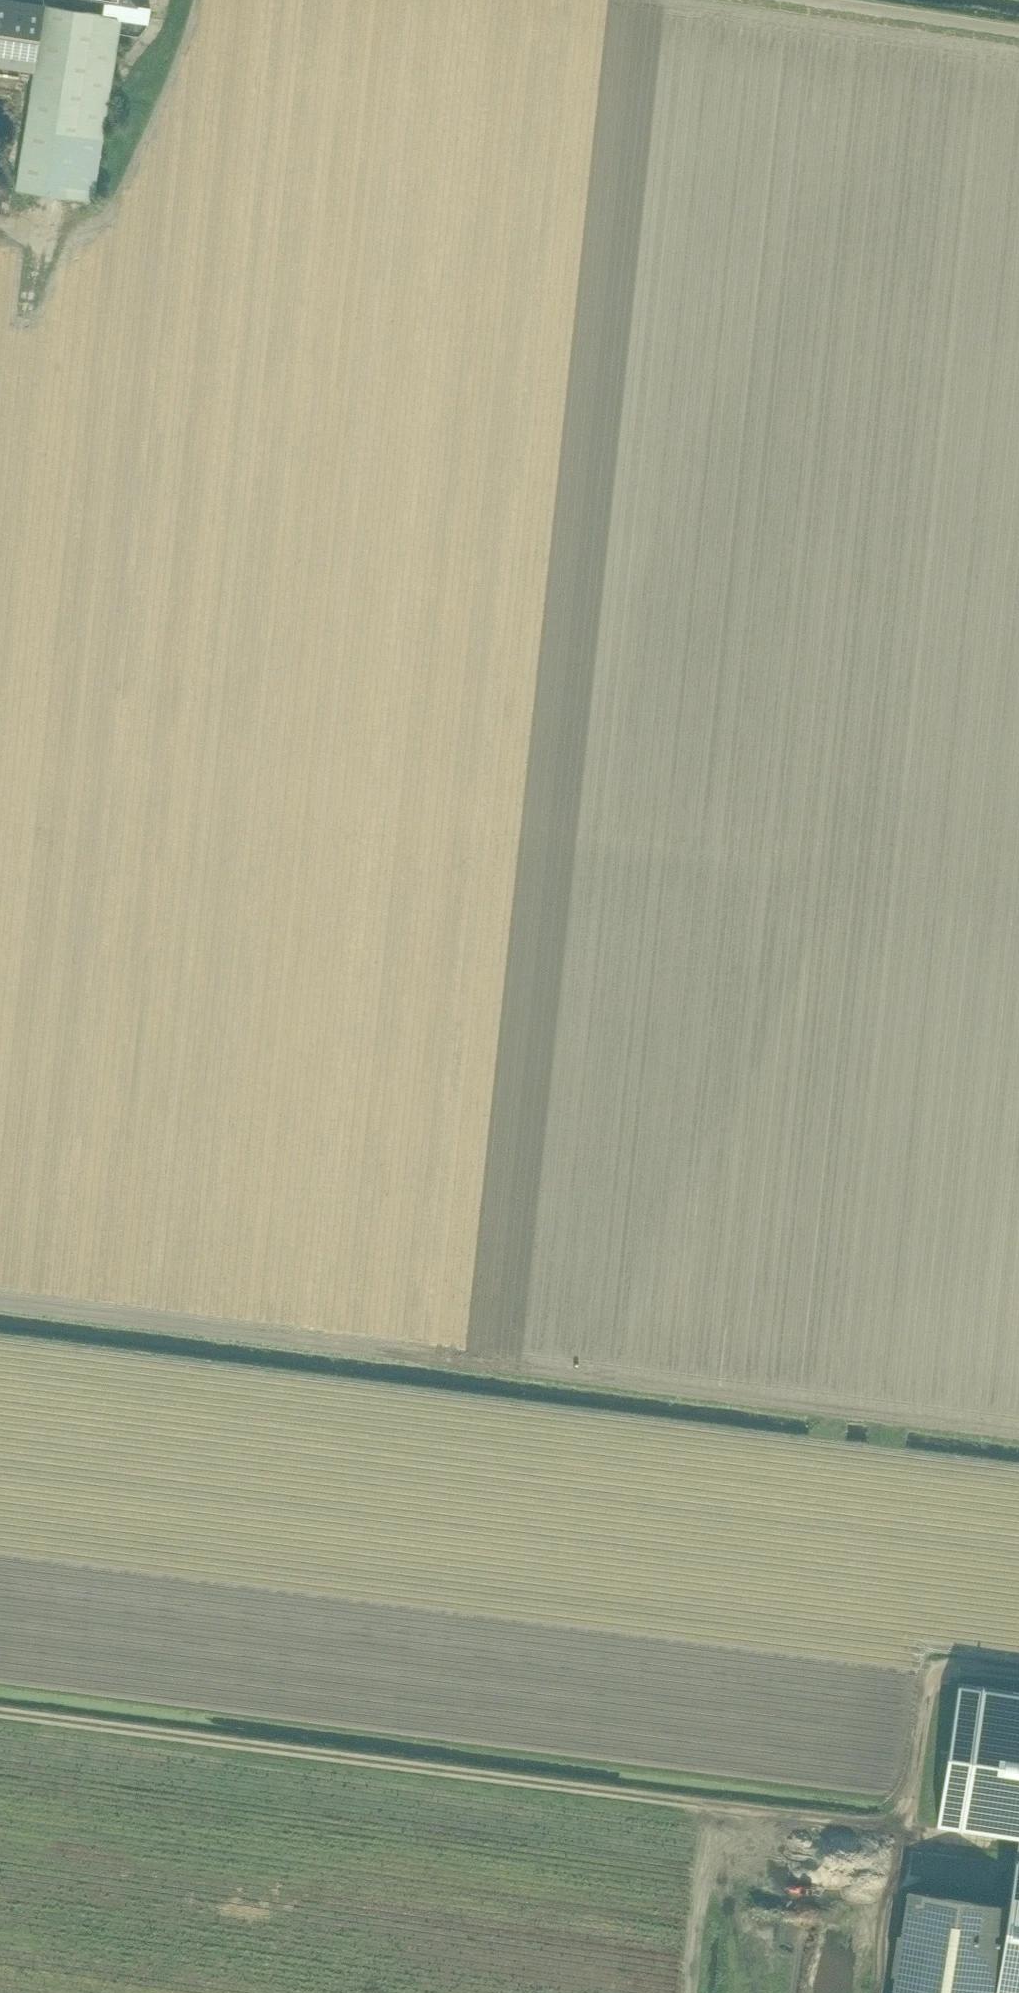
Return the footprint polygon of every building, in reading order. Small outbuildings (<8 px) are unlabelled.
[(34,70),(16,190),(55,195),(75,198),(77,198),(94,201),(111,88),(113,71),(121,19),(148,23),(150,7),(137,6),(138,0),(99,0),(106,1),(104,13),(17,0),(0,0),(0,65),(34,70)] [(15,118),(14,111),(13,106),(10,102),(7,97),(2,92),(0,91),(0,146),(3,144),(7,140),(11,134),(14,127),(15,118)] [(938,1823),(1018,1835),(1018,1689),(957,1680),(938,1823)] [(1016,1854),(1008,1908),(995,1992),(1018,1992),(1018,1855),(1017,1854),(1016,1854)] [(1008,1908),(907,1892),(892,1992),(995,1992),(1008,1908)]
